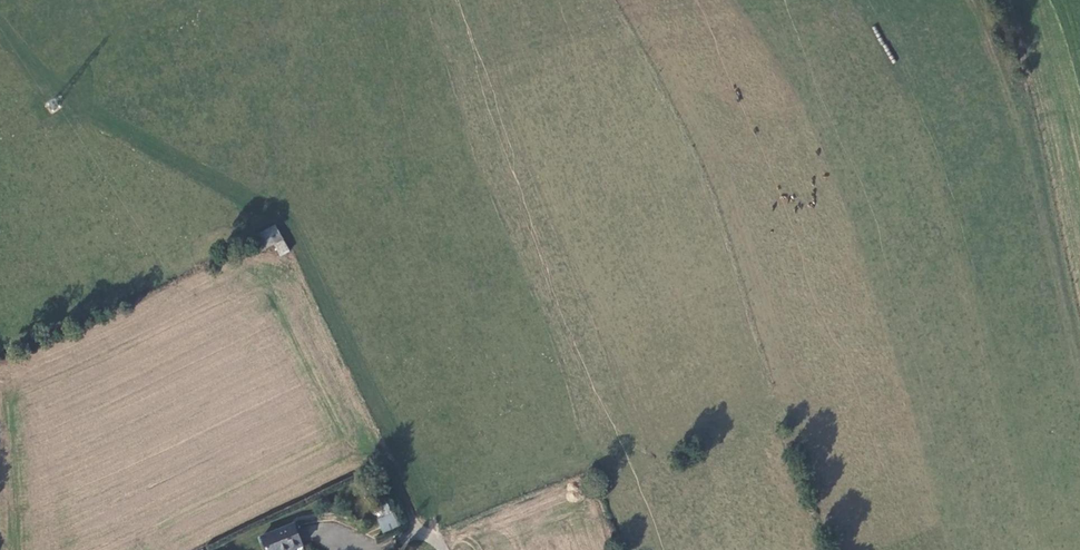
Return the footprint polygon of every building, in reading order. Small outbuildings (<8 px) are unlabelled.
[(280,257),(288,251),(282,238),(255,252),(262,266),(280,257)] [(285,267),(294,263),(288,251),(280,257),(285,267)] [(376,518),(382,533),(401,525),(390,501),(376,507),(380,516),(376,518)] [(303,533),(270,545),(272,549),(309,549),(303,533)]
